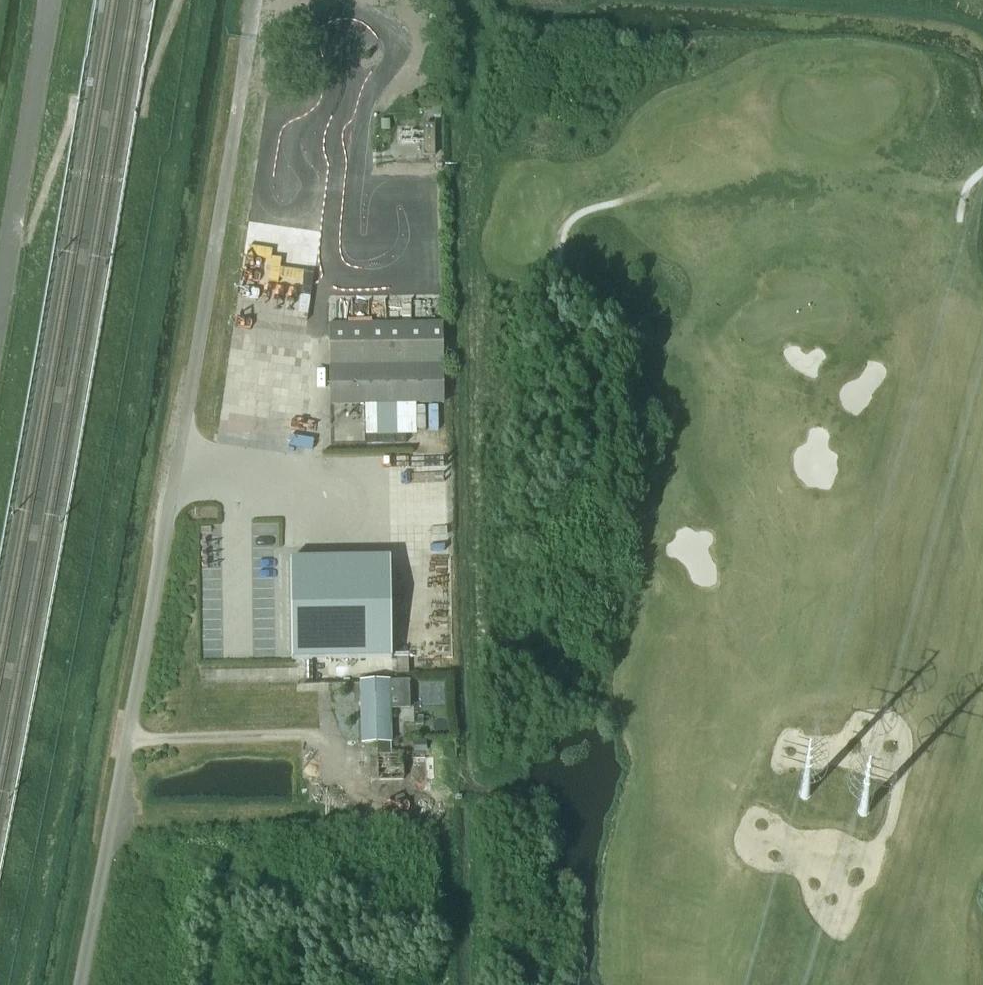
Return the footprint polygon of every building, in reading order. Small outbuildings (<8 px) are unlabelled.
[(434,127),(424,127),(425,155),(435,155),(434,127)] [(444,323),(329,325),(330,405),(364,404),(405,404),(445,404),(444,323)] [(405,404),(364,404),(365,446),(405,445),(405,432),(405,404)] [(390,559),(290,561),(292,661),(392,659),(390,559)] [(409,681),(361,683),(361,745),(378,745),(379,794),(426,793),(426,760),(404,761),(404,755),(391,756),(391,698),(410,698),(409,681)] [(426,741),(418,741),(418,750),(426,750),(426,741)] [(799,794),(799,795),(799,796),(800,797),(800,799),(801,799),(802,800),(803,800),(805,800),(806,800),(807,800),(808,799),(809,798),(809,797),(809,796),(809,794),(809,793),(808,792),(807,791),(806,791),(805,790),(804,790),(803,790),(802,791),(801,792),(800,793),(799,794)] [(858,811),(858,812),(858,813),(859,814),(859,815),(860,816),(861,817),(862,817),(864,817),(865,817),(866,816),(867,816),(868,815),(868,814),(869,812),(868,811),(868,810),(867,809),(867,808),(865,807),(864,807),(863,807),(862,807),(861,808),(860,808),(859,809),(858,811)]
